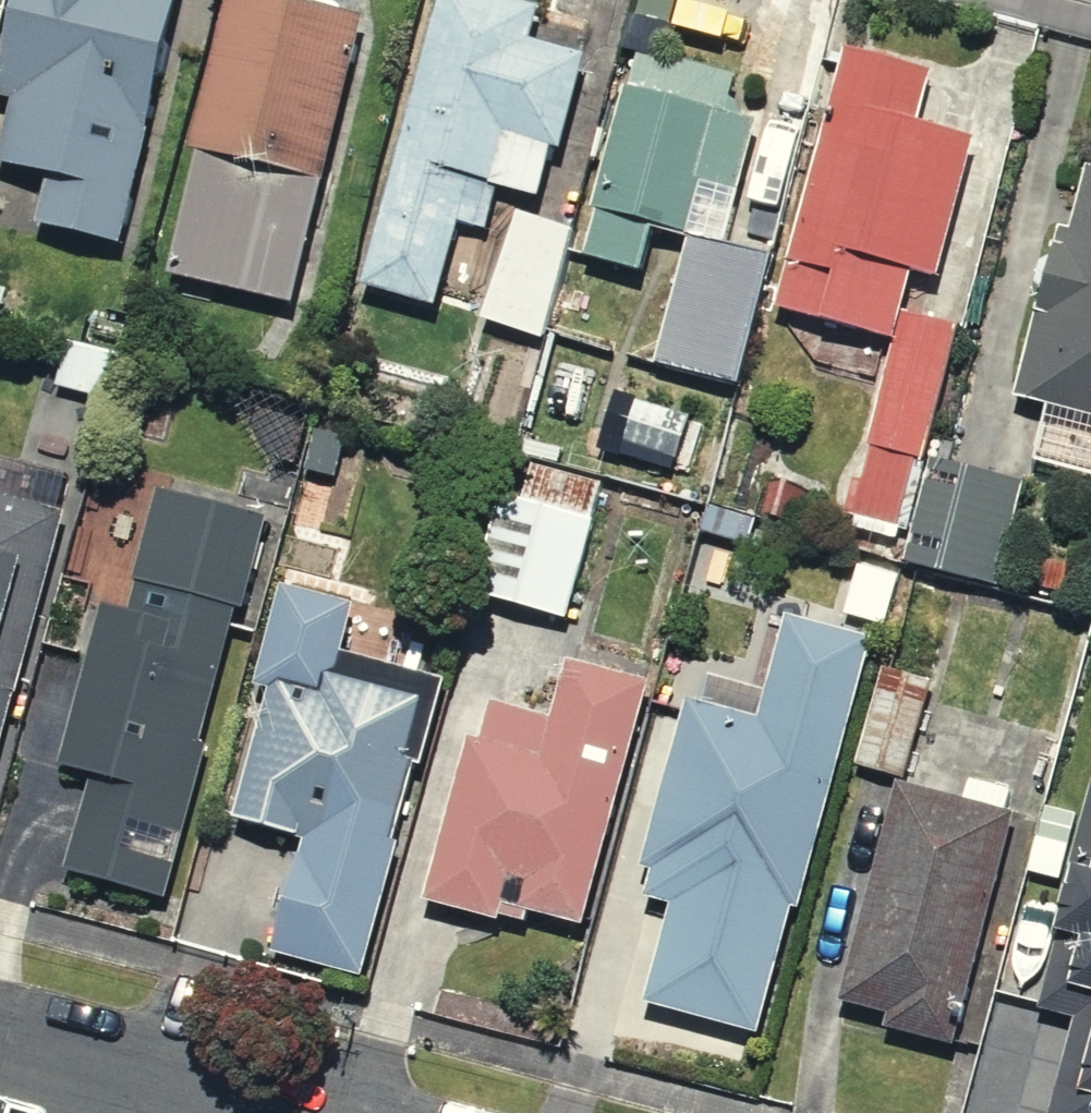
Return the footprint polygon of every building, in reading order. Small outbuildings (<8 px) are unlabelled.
[(0,169),(0,181),(57,196),(44,245),(151,273),(223,0),(44,0),(0,169)] [(254,0),(249,0),(176,285),(336,326),(410,40),(254,0)] [(464,0),(456,0),(382,299),(557,342),(576,266),(621,84),(621,82),(561,67),(571,26),(464,0)] [(848,44),(794,260),(778,327),(881,352),(838,527),(916,546),(937,462),(969,331),(957,328),(999,155),(921,135),(938,66),(848,44)] [(788,126),(639,89),(594,271),(693,295),(707,238),(757,251),(788,126)] [(1072,157),(1004,416),(1090,438),(1090,162),(1072,157)] [(757,251),(707,238),(693,295),(673,377),(760,398),(778,327),(794,260),(757,251)] [(1044,488),(937,462),(916,546),(908,580),(1015,606),(1044,488)] [(617,505),(518,479),(484,608),(583,634),(617,505)] [(43,905),(72,800),(18,785),(90,526),(0,501),(0,893),(43,905)] [(274,535),(148,504),(50,892),(176,924),(274,535)] [(375,987),(447,718),(350,692),(369,622),(285,599),(221,840),(319,866),(292,965),(375,987)] [(657,1022),(798,1059),(874,769),(928,783),(957,673),(794,631),(770,724),(700,706),(643,921),(681,931),(657,1022)] [(598,966),(675,703),(559,669),(540,734),(489,719),(430,916),(598,966)] [(1068,783),(1052,843),(1003,1019),(1053,1033),(1031,1112),(1090,1112),(1090,790),(1068,783)] [(1003,1019),(1052,843),(889,798),(824,1032),(987,1077),(1003,1019)]
